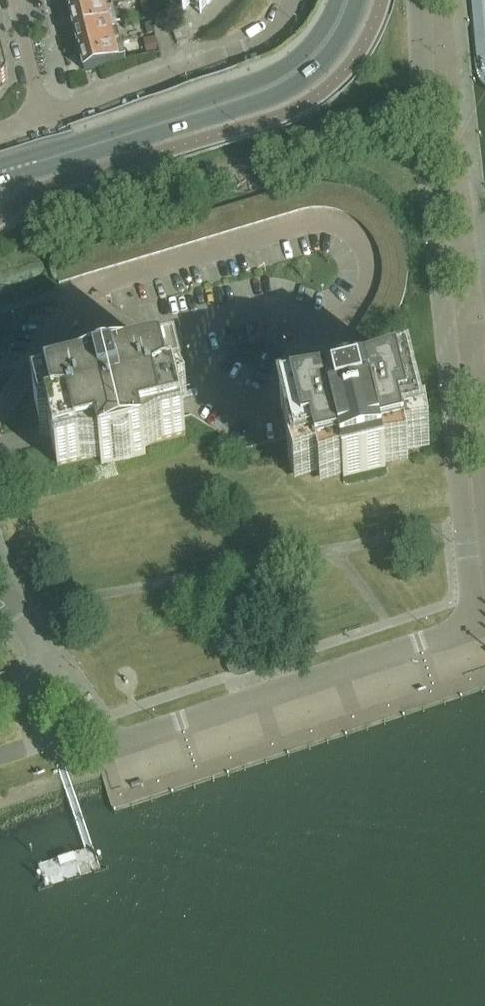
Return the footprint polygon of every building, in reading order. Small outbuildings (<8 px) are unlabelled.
[(70,13),(106,4),(105,0),(67,0),(70,13)] [(184,12),(193,6),(203,0),(181,0),(184,12)] [(109,15),(106,4),(70,13),(75,32),(117,23),(115,14),(109,15)] [(119,30),(117,23),(75,32),(80,52),(115,43),(113,32),(119,30)] [(145,25),(147,36),(157,34),(154,23),(145,25)] [(115,43),(80,52),(85,72),(126,62),(124,53),(118,54),(115,43)] [(122,378),(108,369),(97,372),(88,387),(41,398),(58,467),(100,457),(102,465),(146,455),(144,447),(186,436),(179,408),(188,403),(183,393),(176,365),(174,366),(169,367),(122,378)] [(423,436),(421,426),(409,374),(368,387),(365,389),(364,388),(361,385),(358,384),(355,383),(352,382),(348,382),(345,382),(342,382),(339,384),(336,385),(334,386),(332,388),(330,391),(328,393),(326,396),(326,398),(280,405),(288,440),(295,466),(315,462),(317,470),(340,464),(343,478),(386,468),(385,466),(382,454),(405,448),(404,440),(423,436)] [(238,679),(239,679),(241,679),(243,678),(262,672),(263,671),(265,670),(266,669),(268,668),(268,667),(269,666),(272,664),(274,663),(275,662),(276,660),(277,659),(277,657),(277,655),(276,653),(276,652),(275,651),(274,650),(272,649),(271,649),(270,648),(268,649),(267,649),(264,650),(262,649),(260,648),(259,648),(257,648),(255,649),(235,655),(234,656),(232,657),(231,658),(229,660),(229,661),(228,663),(228,665),(227,667),(228,669),(228,671),(229,673),(231,675),(232,676),(234,677),(236,678),(238,679)]
